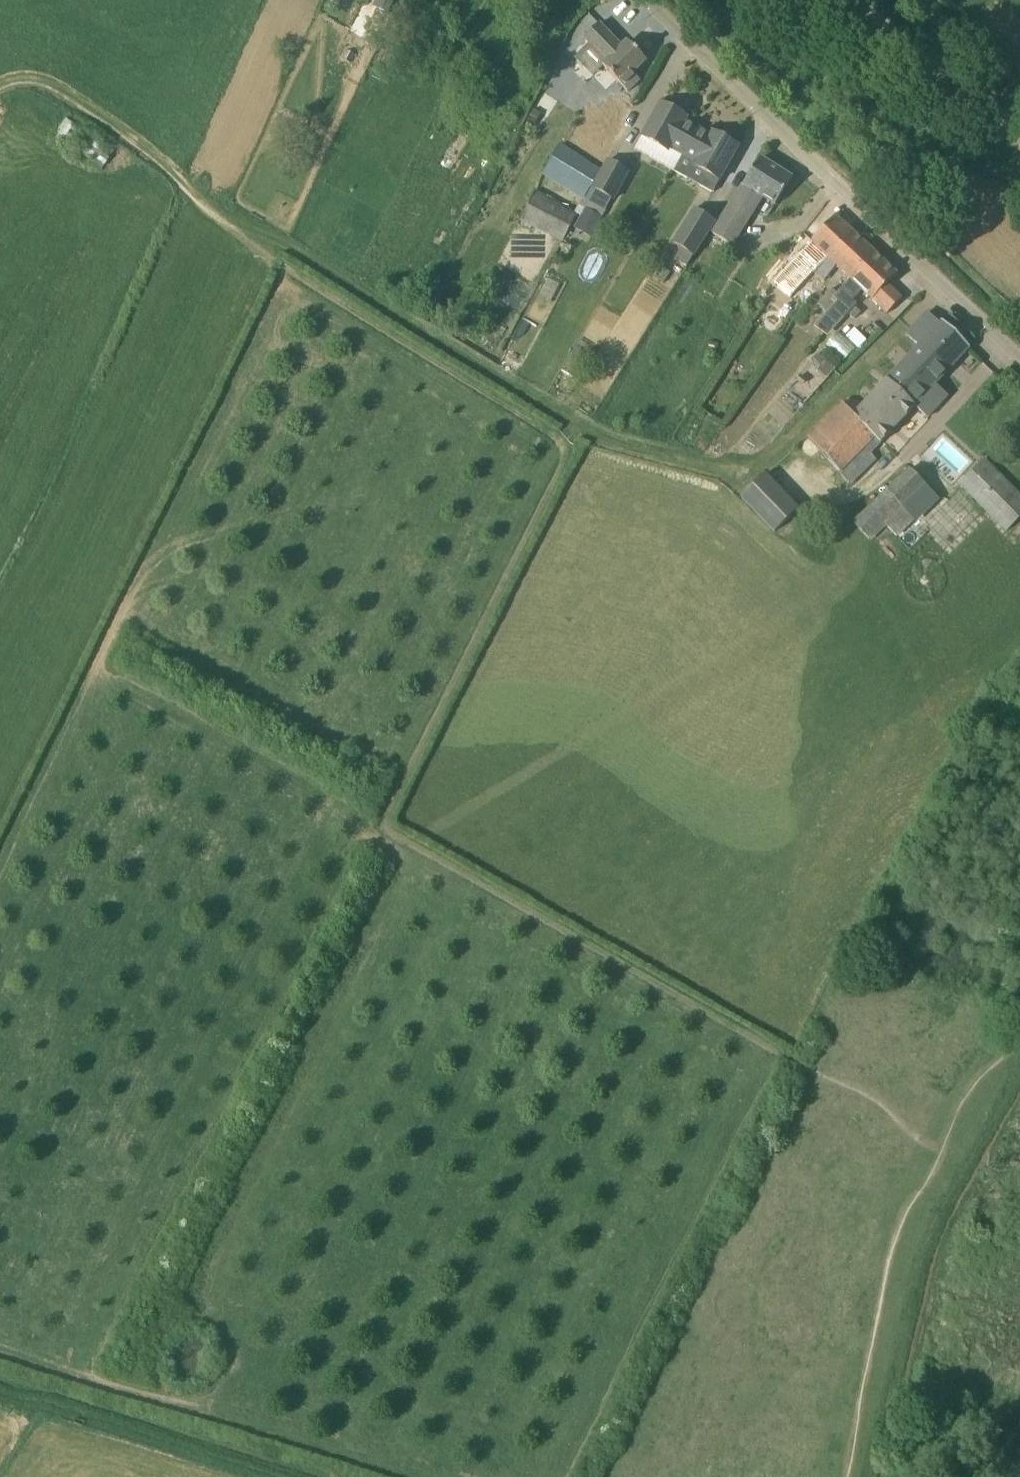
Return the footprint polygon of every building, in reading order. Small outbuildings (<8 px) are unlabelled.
[(608,62),(603,66),(628,92),(640,80),(633,73),(646,61),(628,42),(622,48),(599,24),(585,38),(608,62)] [(634,105),(616,97),(605,118),(587,109),(569,145),(606,163),(634,105)] [(534,126),(542,114),(521,102),(514,114),(534,126)] [(684,156),(700,129),(686,122),(688,118),(661,103),(642,137),(669,152),(671,148),(683,155),(684,156)] [(72,154),(86,134),(68,121),(54,141),(72,154)] [(713,193),(720,181),(739,147),(712,132),(710,135),(700,129),(684,156),(683,155),(674,171),(713,193)] [(104,168),(114,152),(88,135),(78,151),(104,168)] [(601,172),(559,146),(543,173),(584,199),(601,172)] [(732,246),(740,233),(763,197),(776,206),(793,179),(761,158),(713,234),(732,246)] [(593,188),(614,200),(629,172),(609,160),(593,188)] [(578,214),(535,191),(521,219),(564,241),(578,214)] [(695,209),(674,243),(680,246),(673,259),(687,267),(715,222),(695,209)] [(815,272),(852,232),(836,216),(813,241),(815,243),(799,260),(768,296),(788,311),(816,276),(817,274),(815,272)] [(849,278),(873,252),(852,232),(815,272),(817,274),(824,281),(837,266),(849,278)] [(897,274),(894,271),(873,252),(849,278),(850,279),(847,283),(837,293),(838,293),(834,298),(837,302),(828,312),(827,312),(815,326),(827,336),(834,330),(857,305),(853,301),(862,290),(888,314),(903,298),(888,284),(897,274)] [(888,380),(915,406),(970,347),(943,321),(902,365),(892,355),(878,371),(888,380)] [(814,356),(810,365),(826,373),(830,364),(814,356)] [(915,406),(888,380),(854,416),(842,403),(808,438),(841,471),(839,473),(849,484),(876,459),(870,453),(916,406),(915,406)] [(923,456),(853,522),(870,540),(886,524),(897,536),(937,497),(934,494),(947,481),(923,456)] [(1007,531),(1019,518),(1019,495),(984,459),(960,484),(1007,531)] [(733,495),(767,530),(792,506),(759,471),(733,495)]
